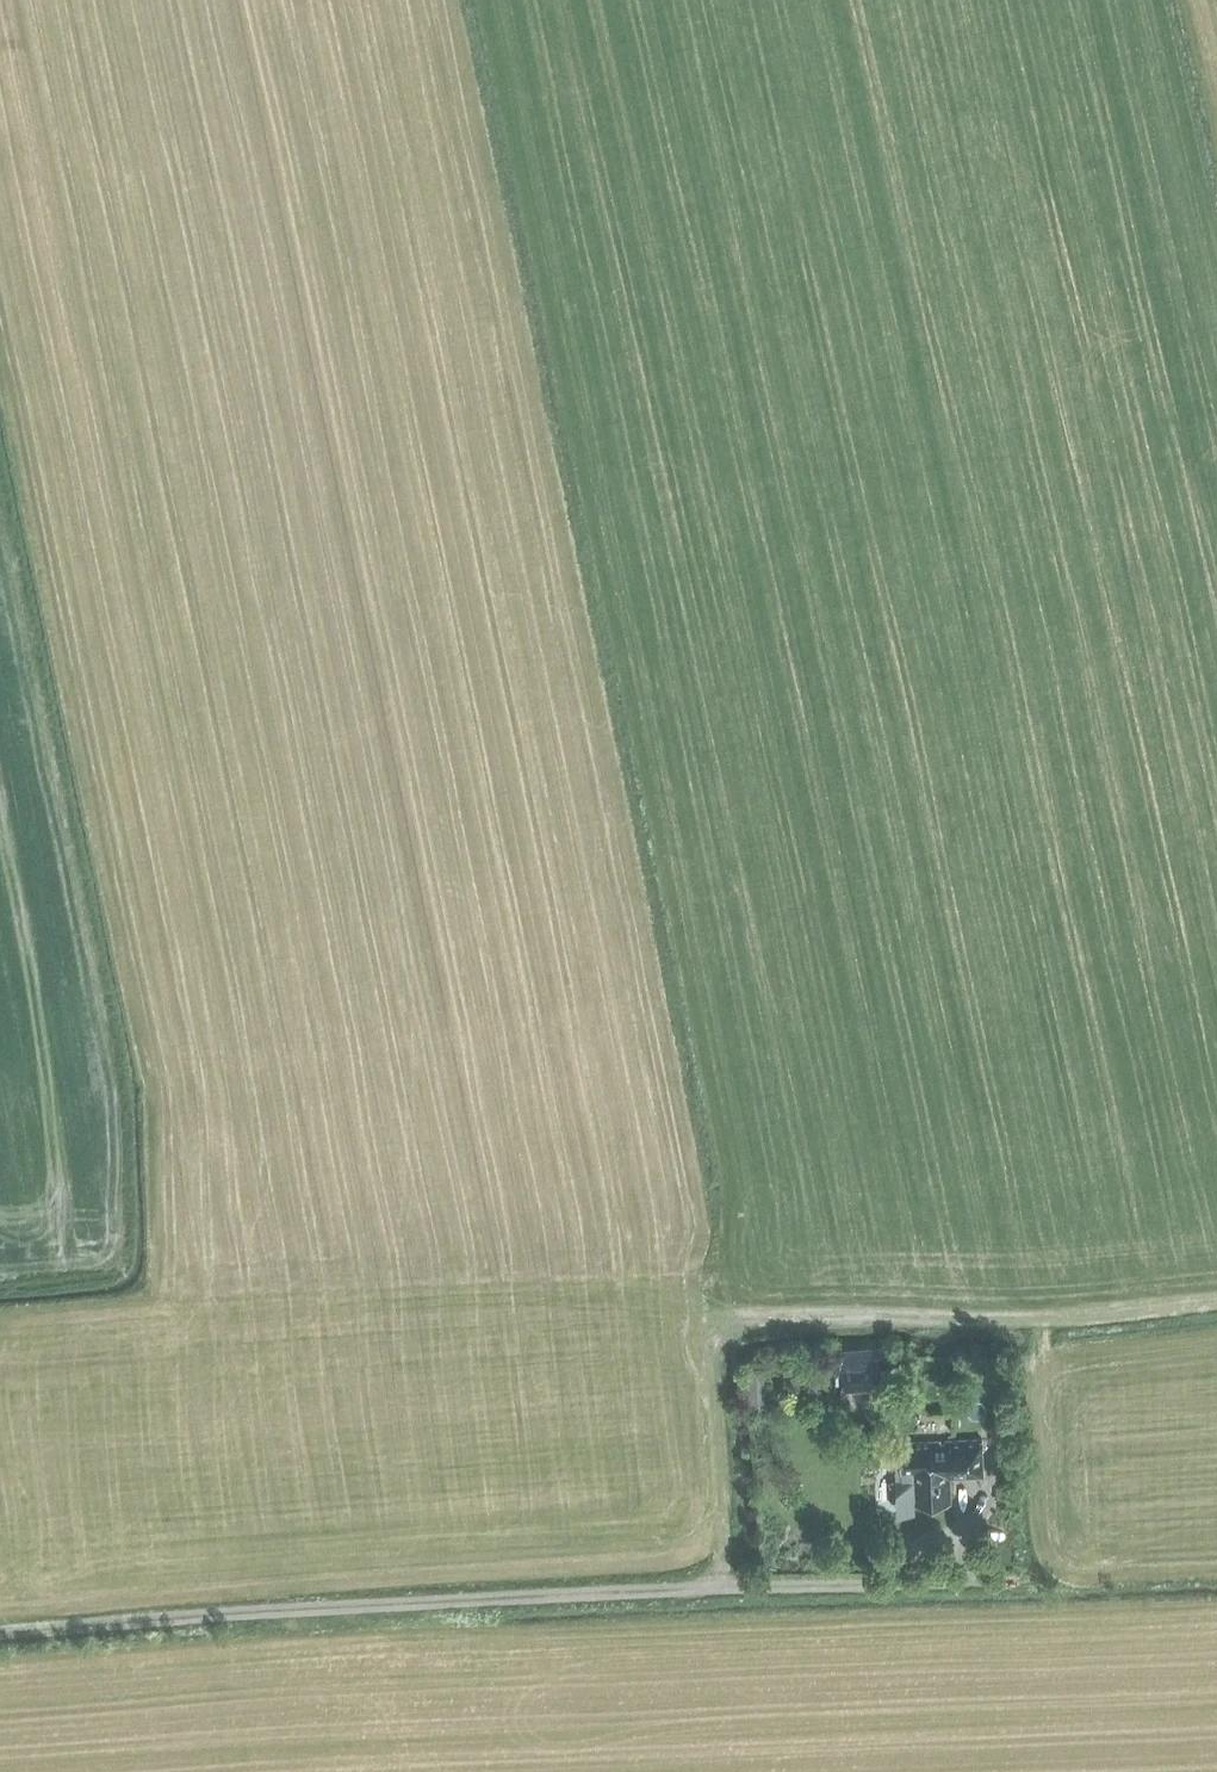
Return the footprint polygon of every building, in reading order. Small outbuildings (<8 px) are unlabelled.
[(886,1386),(882,1344),(834,1348),(838,1390),(886,1386)] [(987,1475),(986,1438),(902,1439),(903,1472),(910,1472),(911,1501),(951,1501),(951,1476),(987,1475)]
